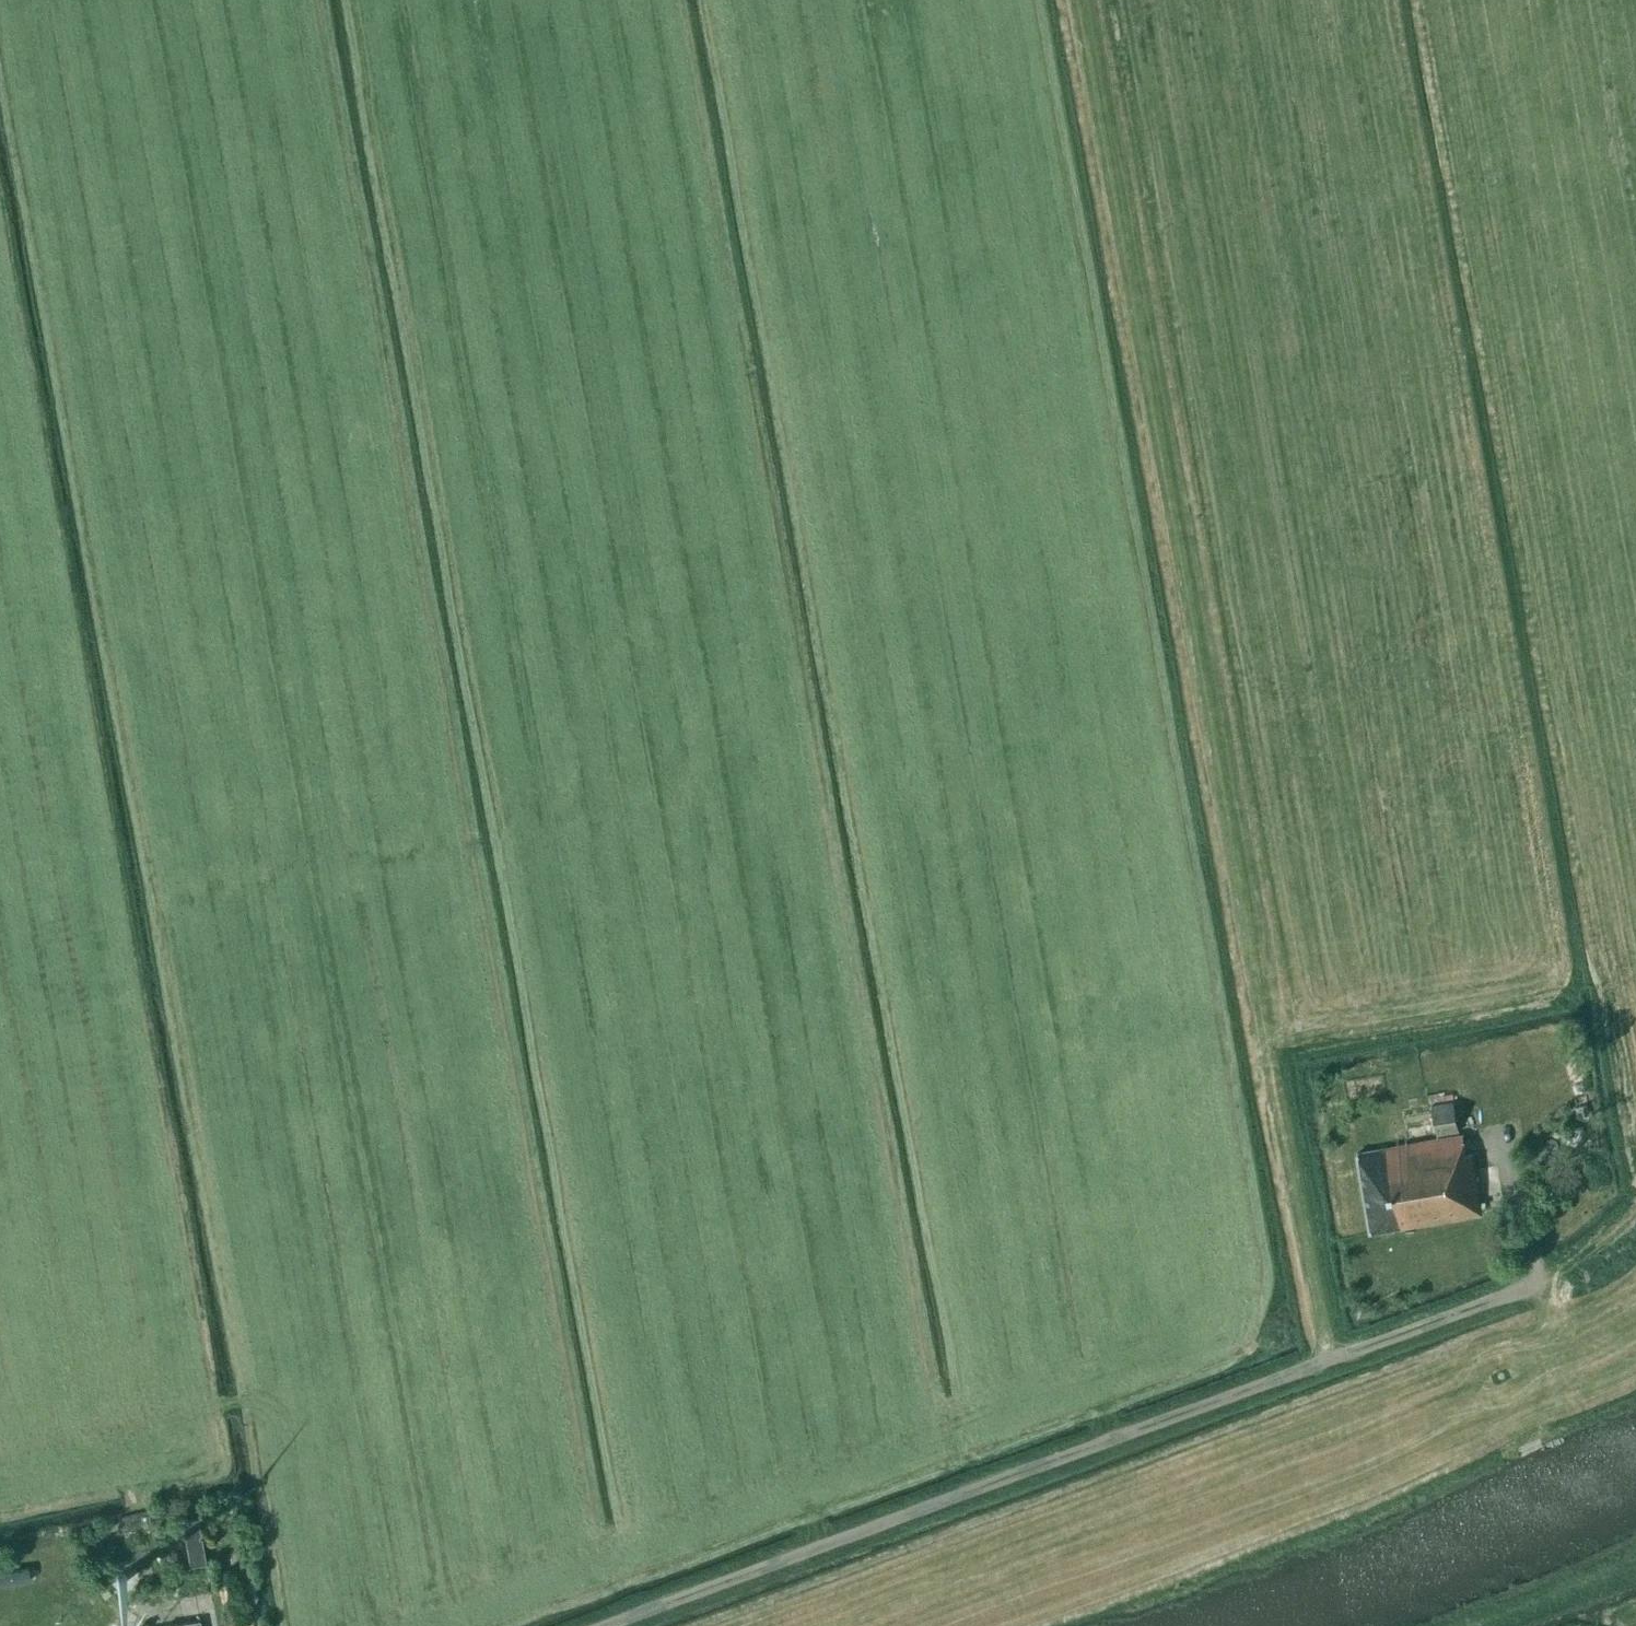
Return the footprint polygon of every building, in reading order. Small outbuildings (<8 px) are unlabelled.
[(1402,1108),(1408,1141),(1438,1137),(1438,1133),(1459,1130),(1455,1101),(1433,1104),(1402,1108)] [(1587,1104),(1576,1106),(1578,1116),(1582,1115),(1582,1116),(1589,1114),(1587,1104)] [(1466,1154),(1462,1136),(1358,1154),(1371,1233),(1482,1213),(1472,1153),(1466,1154)] [(206,1563),(198,1517),(182,1520),(190,1566),(206,1563)] [(235,1589),(221,1590),(223,1607),(237,1606),(235,1589)]
